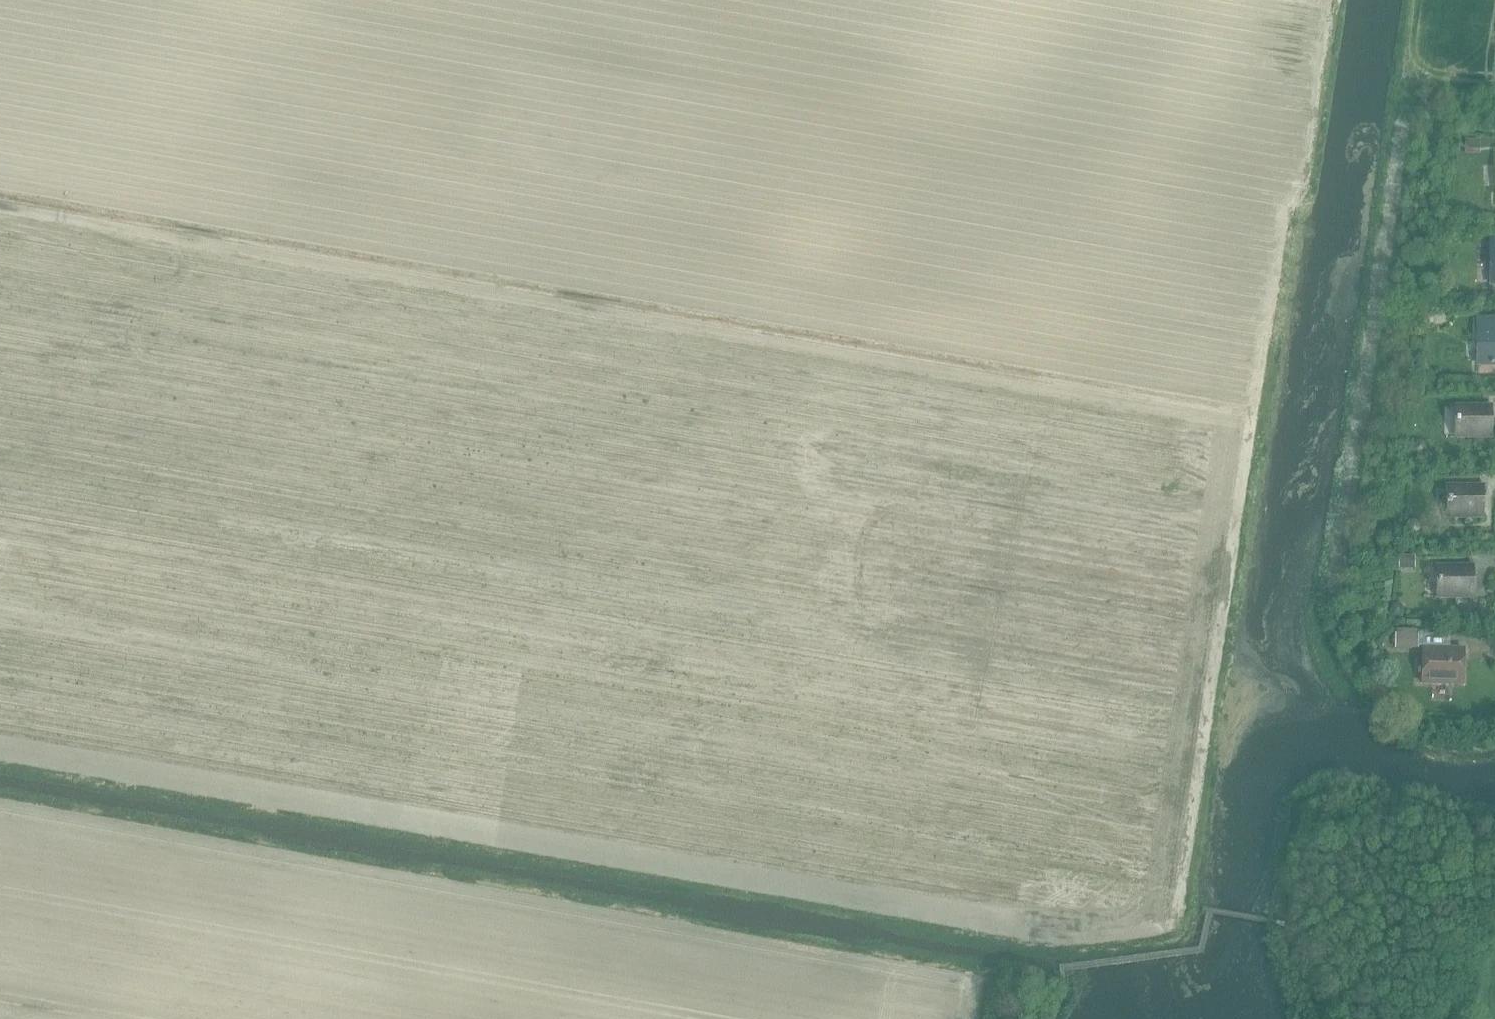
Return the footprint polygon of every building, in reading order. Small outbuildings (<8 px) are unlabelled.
[(1479,320),(1479,376),(1487,376),(1487,368),(1494,368),(1494,364),(1494,320),(1479,320)] [(1459,406),(1459,437),(1488,437),(1488,406),(1459,406)] [(1450,486),(1450,517),(1480,517),(1479,486),(1450,486)] [(1440,565),(1441,597),(1470,597),(1469,565),(1440,565)] [(1403,649),(1419,650),(1420,634),(1396,633),(1396,649),(1399,649),(1399,652),(1403,652),(1403,649)] [(1423,681),(1463,682),(1465,647),(1424,646),(1423,681)] [(981,683),(1006,687),(1008,678),(983,674),(981,683)]
